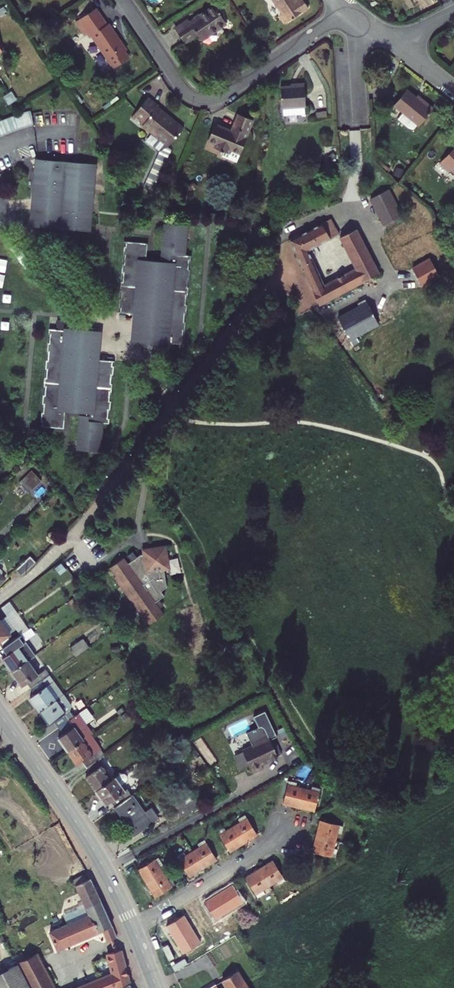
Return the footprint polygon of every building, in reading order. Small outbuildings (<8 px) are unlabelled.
[(285,11),(283,13),(289,22),(312,6),(308,0),(277,0),(285,11)] [(10,10),(7,6),(0,10),(0,12),(2,15),(10,10)] [(109,23),(98,7),(79,20),(86,30),(90,28),(103,48),(105,47),(112,58),(111,59),(115,65),(130,55),(126,49),(128,48),(123,39),(121,41),(119,38),(121,36),(111,22),(109,23)] [(216,7),(192,23),(188,26),(186,23),(177,29),(187,44),(200,35),(204,40),(228,24),(216,7)] [(313,103),(312,82),(288,84),(290,104),(291,111),(312,110),(311,103),(313,103)] [(15,89),(11,91),(16,99),(20,97),(15,89)] [(425,102),(420,97),(411,89),(399,102),(410,112),(404,118),(414,127),(418,128),(423,123),(424,124),(438,108),(427,99),(425,102)] [(16,99),(11,91),(8,93),(13,101),(16,99)] [(149,120),(146,122),(146,123),(153,130),(154,128),(163,136),(156,143),(161,148),(173,145),(171,144),(186,128),(170,113),(169,114),(162,107),(164,104),(154,95),(136,114),(138,116),(141,113),(146,118),(149,120)] [(11,115),(6,117),(0,120),(0,135),(5,133),(17,128),(30,124),(28,110),(20,112),(11,115)] [(220,127),(217,126),(212,139),(221,143),(219,147),(234,153),(233,157),(242,160),(251,137),(249,137),(256,118),(243,113),(236,131),(221,125),(220,127)] [(173,145),(161,148),(154,188),(164,190),(173,145)] [(445,157),(453,165),(453,164),(453,148),(445,157)] [(44,159),(41,159),(35,225),(94,230),(94,227),(48,223),(45,223),(42,221),(40,218),(39,216),(40,214),(41,213),(42,211),(43,210),(44,209),(46,209),(47,209),(49,209),(49,199),(47,199),(46,198),(45,197),(43,196),(42,195),(42,194),(41,192),(41,191),(44,159)] [(65,167),(66,161),(44,159),(41,191),(41,192),(42,194),(42,195),(43,196),(45,197),(46,198),(47,199),(49,199),(49,209),(47,209),(46,209),(44,209),(43,210),(42,211),(41,213),(40,214),(39,216),(40,218),(42,221),(45,223),(48,223),(94,227),(95,214),(90,213),(90,209),(89,209),(88,194),(93,193),(91,166),(65,167)] [(95,214),(100,164),(66,161),(65,167),(91,166),(93,193),(88,194),(89,209),(90,209),(90,213),(95,214)] [(412,210),(398,184),(381,193),(395,220),(412,210)] [(332,220),(295,239),(324,304),(385,273),(362,228),(346,236),(362,267),(333,282),(332,280),(329,282),(314,250),(345,234),(339,222),(334,225),(332,220)] [(192,294),(193,285),(190,285),(191,277),(194,277),(195,268),(192,268),(193,260),(195,260),(196,255),(189,254),(192,226),(179,225),(179,230),(175,230),(175,228),(169,228),(166,258),(172,258),(171,263),(149,261),(151,244),(129,242),(129,247),(127,246),(126,255),(128,256),(127,264),(126,264),(125,273),(127,273),(126,282),(124,282),(123,291),(125,291),(124,300),(123,300),(122,308),(124,308),(123,313),(139,314),(138,320),(145,320),(148,339),(170,337),(170,342),(188,343),(188,338),(187,338),(187,330),(189,330),(190,321),(188,320),(188,312),(191,312),(191,303),(189,303),(190,294),(192,294)] [(431,288),(448,277),(437,260),(420,271),(431,288)] [(374,301),(343,317),(355,340),(386,324),(374,301)] [(145,320),(138,320),(136,339),(170,342),(170,337),(148,339),(145,320)] [(49,369),(50,369),(49,378),(48,378),(47,386),(49,386),(48,395),(46,395),(46,404),(47,404),(46,413),(45,413),(44,422),(46,422),(45,427),(67,428),(69,411),(90,413),(89,417),(84,416),(81,442),(88,442),(88,441),(92,441),(91,446),(103,447),(106,418),(112,419),(112,414),(110,414),(111,406),(113,406),(114,397),(112,396),(113,388),(115,388),(115,379),(113,379),(114,370),(116,371),(117,362),(115,362),(115,356),(100,355),(101,350),(94,349),(92,334),(70,336),(71,330),(52,329),(52,334),(53,334),(52,343),(51,343),(50,352),(52,352),(51,360),(49,360),(49,369)] [(94,349),(101,350),(102,333),(71,330),(70,336),(92,334),(94,349)] [(46,478),(36,468),(23,480),(33,490),(46,478)] [(120,576),(119,577),(146,615),(147,614),(154,622),(168,613),(164,607),(167,604),(163,598),(168,595),(165,590),(171,586),(168,568),(167,561),(172,560),(170,546),(153,548),(154,552),(147,553),(145,553),(142,556),(137,550),(132,555),(136,560),(133,562),(128,557),(114,567),(120,576)] [(34,555),(19,568),(26,575),(40,561),(34,555)] [(10,578),(6,574),(7,573),(8,571),(7,569),(6,568),(5,568),(4,567),(2,566),(0,568),(0,587),(10,578)] [(0,617),(0,641),(3,639),(7,645),(19,636),(15,631),(21,626),(11,612),(5,616),(3,614),(0,617)] [(19,636),(7,645),(12,652),(7,656),(16,669),(33,658),(41,652),(26,631),(19,636)] [(73,644),(80,654),(95,643),(88,634),(73,644)] [(47,677),(33,658),(16,669),(26,683),(31,680),(35,685),(47,677)] [(59,677),(55,671),(47,677),(35,685),(39,691),(35,695),(44,708),(61,697),(51,683),(59,677)] [(61,697),(44,708),(54,722),(59,718),(63,725),(79,714),(74,707),(76,702),(68,692),(61,697)] [(72,749),(89,737),(81,726),(86,723),(89,721),(82,711),(79,714),(63,725),(68,731),(62,735),(72,749)] [(81,726),(89,737),(94,733),(86,723),(81,726)] [(285,752),(270,725),(269,724),(268,723),(265,723),(252,731),(259,743),(249,749),(251,751),(255,759),(261,770),(271,764),(269,761),(285,752)] [(89,737),(72,749),(82,763),(87,759),(91,765),(103,756),(108,753),(94,733),(89,737)] [(251,751),(242,756),(247,764),(255,759),(251,751)] [(100,788),(116,777),(111,770),(112,769),(103,756),(91,765),(95,770),(90,774),(100,788)] [(116,777),(100,788),(110,802),(116,799),(120,804),(137,792),(133,787),(131,789),(121,774),(116,777)] [(287,801),(302,805),(307,786),(291,782),(287,801)] [(323,790),(307,786),(302,805),(319,808),(323,790)] [(198,790),(168,808),(170,813),(201,796),(198,790)] [(137,792),(120,804),(140,832),(164,815),(159,808),(152,813),(137,792)] [(251,816),(237,825),(248,841),(262,833),(251,816)] [(324,818),(321,834),(340,838),(344,822),(324,818)] [(234,850),(248,841),(237,825),(223,833),(234,850)] [(336,854),(340,838),(321,834),(317,850),(336,854)] [(211,840),(196,849),(207,866),(221,857),(211,840)] [(207,866),(196,849),(182,858),(192,875),(207,866)] [(151,882),(167,872),(159,858),(142,868),(151,882)] [(277,859),(263,867),(274,884),(288,876),(277,859)] [(259,893),(274,884),(263,867),(249,876),(259,893)] [(175,885),(167,872),(151,882),(159,895),(175,885)] [(78,879),(85,895),(93,891),(96,898),(102,895),(94,878),(90,880),(88,874),(78,879)] [(237,883),(223,892),(233,908),(247,900),(237,883)] [(56,982),(65,978),(61,965),(50,969),(43,956),(105,930),(110,941),(120,937),(115,922),(102,895),(96,898),(93,891),(85,895),(91,907),(94,915),(73,924),(69,916),(6,943),(17,966),(0,975),(0,987),(59,987),(56,982)] [(219,917),(233,908),(223,892),(209,900),(219,917)] [(91,907),(69,916),(73,924),(94,915),(91,907)] [(171,923),(179,937),(196,926),(188,913),(171,923)] [(205,940),(196,926),(179,937),(188,951),(205,940)] [(125,949),(113,953),(118,973),(80,987),(113,987),(112,986),(133,978),(125,949)] [(250,982),(241,969),(226,979),(231,987),(254,987),(250,982)] [(113,987),(115,987),(132,981),(134,981),(133,978),(112,986),(113,987)]
